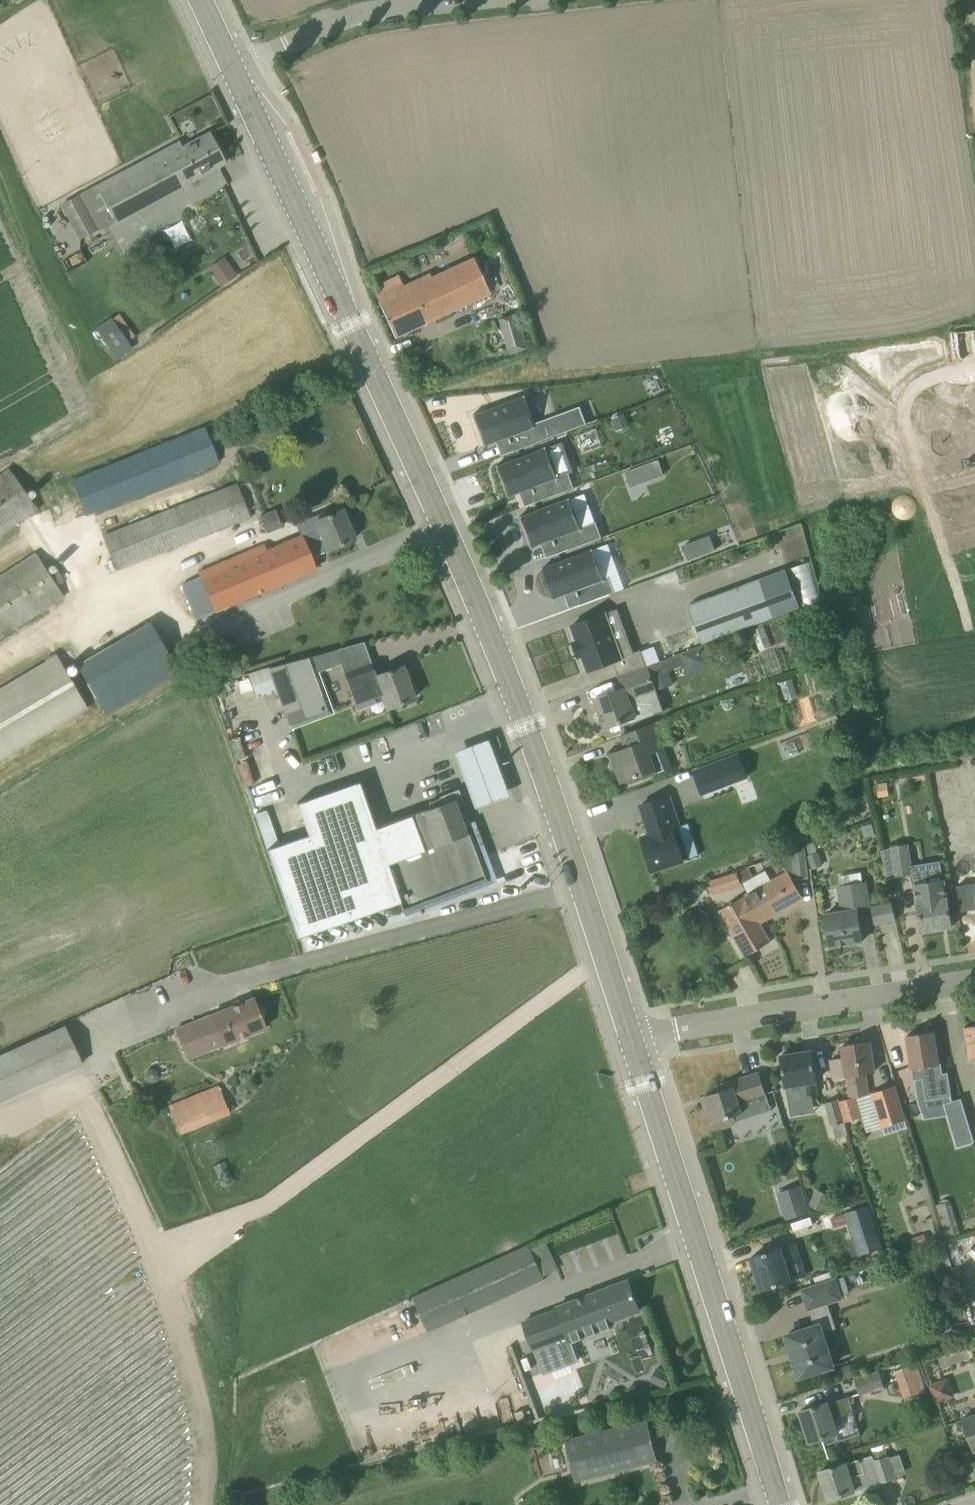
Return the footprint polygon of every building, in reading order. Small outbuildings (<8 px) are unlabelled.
[(82,193),(99,226),(100,228),(226,161),(211,132),(183,147),(180,142),(82,193)] [(94,229),(77,196),(64,203),(81,236),(94,229)] [(187,220),(169,227),(176,248),(194,242),(187,220)] [(222,286),(236,276),(237,274),(224,256),(208,267),(222,286)] [(455,267),(425,281),(379,302),(395,337),(491,293),(474,258),(455,267)] [(120,313),(111,319),(109,317),(94,328),(113,356),(129,345),(126,342),(135,336),(120,313)] [(509,354),(527,349),(516,314),(499,319),(509,354)] [(958,332),(963,359),(974,357),(974,329),(958,332)] [(526,395),(475,414),(486,445),(497,441),(508,437),(514,451),(536,443),(531,428),(537,426),(526,395)] [(205,427),(72,479),(86,515),(219,462),(205,427)] [(537,502),(559,494),(554,479),(560,477),(549,446),(497,465),(509,496),(520,492),(531,488),(537,502)] [(36,509),(7,469),(0,474),(0,535),(36,509)] [(237,483),(103,534),(117,570),(250,518),(237,483)] [(572,497),(520,516),(532,547),(543,543),(554,539),(560,553),(582,545),(577,531),(583,528),(572,497)] [(326,549),(355,538),(342,509),(315,521),(319,530),(303,537),(267,551),(265,546),(192,578),(193,581),(182,586),(195,618),(312,569),(306,556),(325,548),(326,549)] [(566,594),(577,590),(582,604),(605,596),(600,582),(606,579),(595,549),(543,568),(555,598),(566,594)] [(0,575),(0,638),(64,596),(35,552),(0,575)] [(702,643),(796,608),(782,571),(689,605),(702,643)] [(613,661),(619,677),(647,667),(641,649),(632,653),(616,609),(571,625),(577,640),(573,642),(579,657),(583,655),(588,670),(613,661)] [(150,621),(77,664),(106,714),(179,671),(150,621)] [(621,727),(640,720),(665,710),(658,690),(653,677),(668,671),(684,666),(688,677),(717,666),(709,644),(680,655),(660,662),(649,666),(647,667),(619,677),(624,688),(595,699),(606,728),(620,723),(621,727)] [(341,664),(336,650),(269,668),(277,691),(288,723),(326,709),(313,673),(319,671),(341,664)] [(0,687),(0,760),(88,708),(55,654),(0,687)] [(377,676),(372,662),(344,672),(355,701),(380,692),(383,701),(386,708),(414,698),(403,666),(377,676)] [(668,671),(653,677),(658,690),(673,684),(668,671)] [(656,723),(641,728),(622,735),(627,748),(612,754),(622,782),(653,770),(654,774),(672,767),(656,723)] [(509,794),(489,737),(455,749),(476,806),(509,794)] [(693,769),(703,795),(749,778),(739,752),(693,769)] [(255,814),(291,919),(298,938),(399,903),(403,912),(489,880),(473,839),(466,835),(458,813),(464,811),(457,792),(429,802),(431,809),(424,811),(424,810),(375,828),(359,783),(298,804),(308,835),(278,845),(266,810),(255,814)] [(680,825),(670,795),(641,805),(651,834),(642,837),(653,871),(685,860),(674,827),(680,825)] [(890,846),(891,850),(882,851),(881,849),(880,849),(887,876),(896,874),(896,876),(911,873),(905,843),(890,846)] [(750,893),(745,896),(760,922),(803,898),(793,881),(793,879),(809,877),(805,845),(777,855),(787,872),(768,883),(750,893)] [(809,856),(808,856),(811,869),(823,865),(819,852),(809,856)] [(952,927),(947,895),(945,895),(943,880),(940,861),(912,866),(918,902),(922,931),(952,927)] [(842,911),(825,914),(831,946),(863,941),(858,910),(870,908),(865,883),(863,883),(861,872),(840,875),(842,887),(838,887),(842,911)] [(771,942),(760,922),(745,896),(720,910),(746,955),(771,942)] [(892,903),(872,907),(876,923),(896,919),(892,903)] [(254,998),(214,1014),(176,1029),(189,1059),(266,1027),(254,998)] [(65,1025),(0,1054),(0,1103),(82,1065),(65,1025)] [(971,1059),(974,1059),(974,1025),(965,1026),(971,1059)] [(907,1035),(913,1069),(925,1067),(928,1083),(924,1084),(927,1097),(944,1095),(941,1081),(940,1081),(938,1065),(939,1064),(934,1031),(907,1035)] [(834,1080),(848,1077),(851,1097),(869,1094),(866,1073),(875,1072),(870,1041),(842,1046),(844,1058),(831,1060),(834,1080)] [(807,1095),(818,1094),(811,1050),(781,1055),(786,1086),(787,1086),(789,1096),(806,1094),(807,1095)] [(146,1070),(144,1076),(146,1081),(152,1083),(158,1081),(160,1075),(157,1070),(152,1068),(146,1070)] [(767,1095),(766,1091),(759,1072),(718,1085),(720,1091),(705,1096),(707,1102),(703,1103),(705,1109),(707,1108),(714,1131),(737,1123),(735,1116),(745,1112),(742,1103),(767,1095)] [(218,1085),(168,1105),(180,1134),(230,1114),(218,1085)] [(871,1092),(885,1134),(907,1127),(893,1085),(871,1092)] [(856,1096),(839,1101),(846,1122),(862,1117),(856,1096)] [(846,1122),(839,1101),(839,1102),(838,1098),(825,1102),(833,1126),(844,1122),(846,1122)] [(961,1099),(944,1104),(957,1147),(974,1142),(961,1099)] [(844,1122),(833,1126),(836,1138),(848,1134),(844,1122)] [(786,1220),(810,1212),(801,1185),(777,1192),(786,1220)] [(813,1197),(809,1205),(823,1212),(827,1203),(813,1197)] [(869,1205),(844,1213),(859,1257),(883,1249),(869,1205)] [(565,1278),(627,1255),(618,1232),(556,1255),(565,1278)] [(945,1242),(929,1247),(933,1258),(948,1253),(945,1242)] [(529,1244),(511,1253),(413,1297),(428,1331),(545,1279),(529,1244)] [(762,1290),(791,1280),(785,1261),(790,1259),(786,1246),(751,1257),(762,1290)] [(841,1296),(836,1279),(803,1289),(809,1310),(810,1310),(828,1304),(843,1299),(841,1296)] [(640,1310),(629,1280),(557,1308),(557,1310),(524,1322),(534,1349),(543,1374),(578,1361),(571,1343),(615,1327),(612,1320),(640,1310)] [(815,1326),(814,1326),(787,1334),(801,1376),(835,1365),(824,1331),(835,1327),(831,1313),(813,1319),(815,1326)] [(918,1363),(895,1371),(905,1402),(928,1394),(918,1363)] [(838,1381),(854,1376),(851,1364),(834,1369),(838,1381)] [(880,1375),(879,1371),(857,1378),(862,1393),(884,1386),(880,1375)] [(849,1396),(828,1403),(801,1411),(810,1442),(838,1433),(833,1418),(854,1411),(849,1396)] [(962,1419),(974,1452),(974,1451),(974,1414),(962,1419)] [(656,1460),(647,1421),(567,1441),(576,1480),(656,1460)] [(895,1478),(886,1450),(820,1471),(828,1499),(895,1478)]
